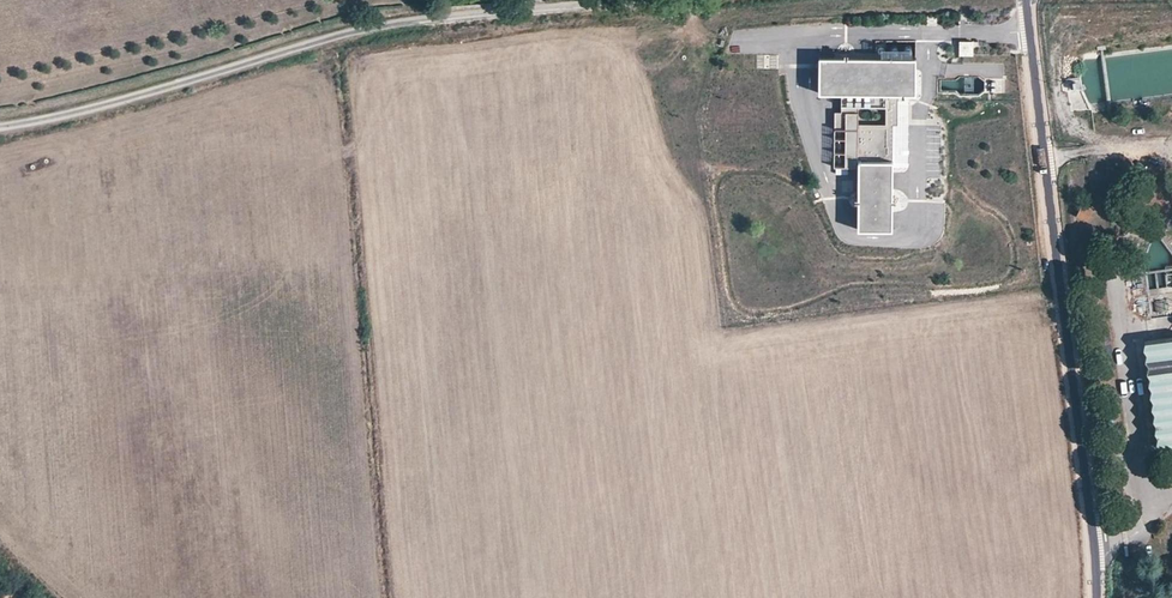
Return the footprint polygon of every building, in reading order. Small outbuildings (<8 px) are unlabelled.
[(915,23),(877,22),(876,44),(818,42),(817,74),(841,74),(841,96),(830,96),(828,150),(853,151),(851,215),(885,216),(888,111),(895,111),(897,80),(913,81),(915,23)] [(959,41),(959,57),(974,57),(974,42),(959,41)] [(964,77),(963,92),(984,92),(984,77),(964,77)] [(1082,203),(1076,214),(1087,219),(1093,209),(1082,203)] [(1157,447),(1171,445),(1171,338),(1170,338),(1144,341),(1148,371),(1157,447)]
